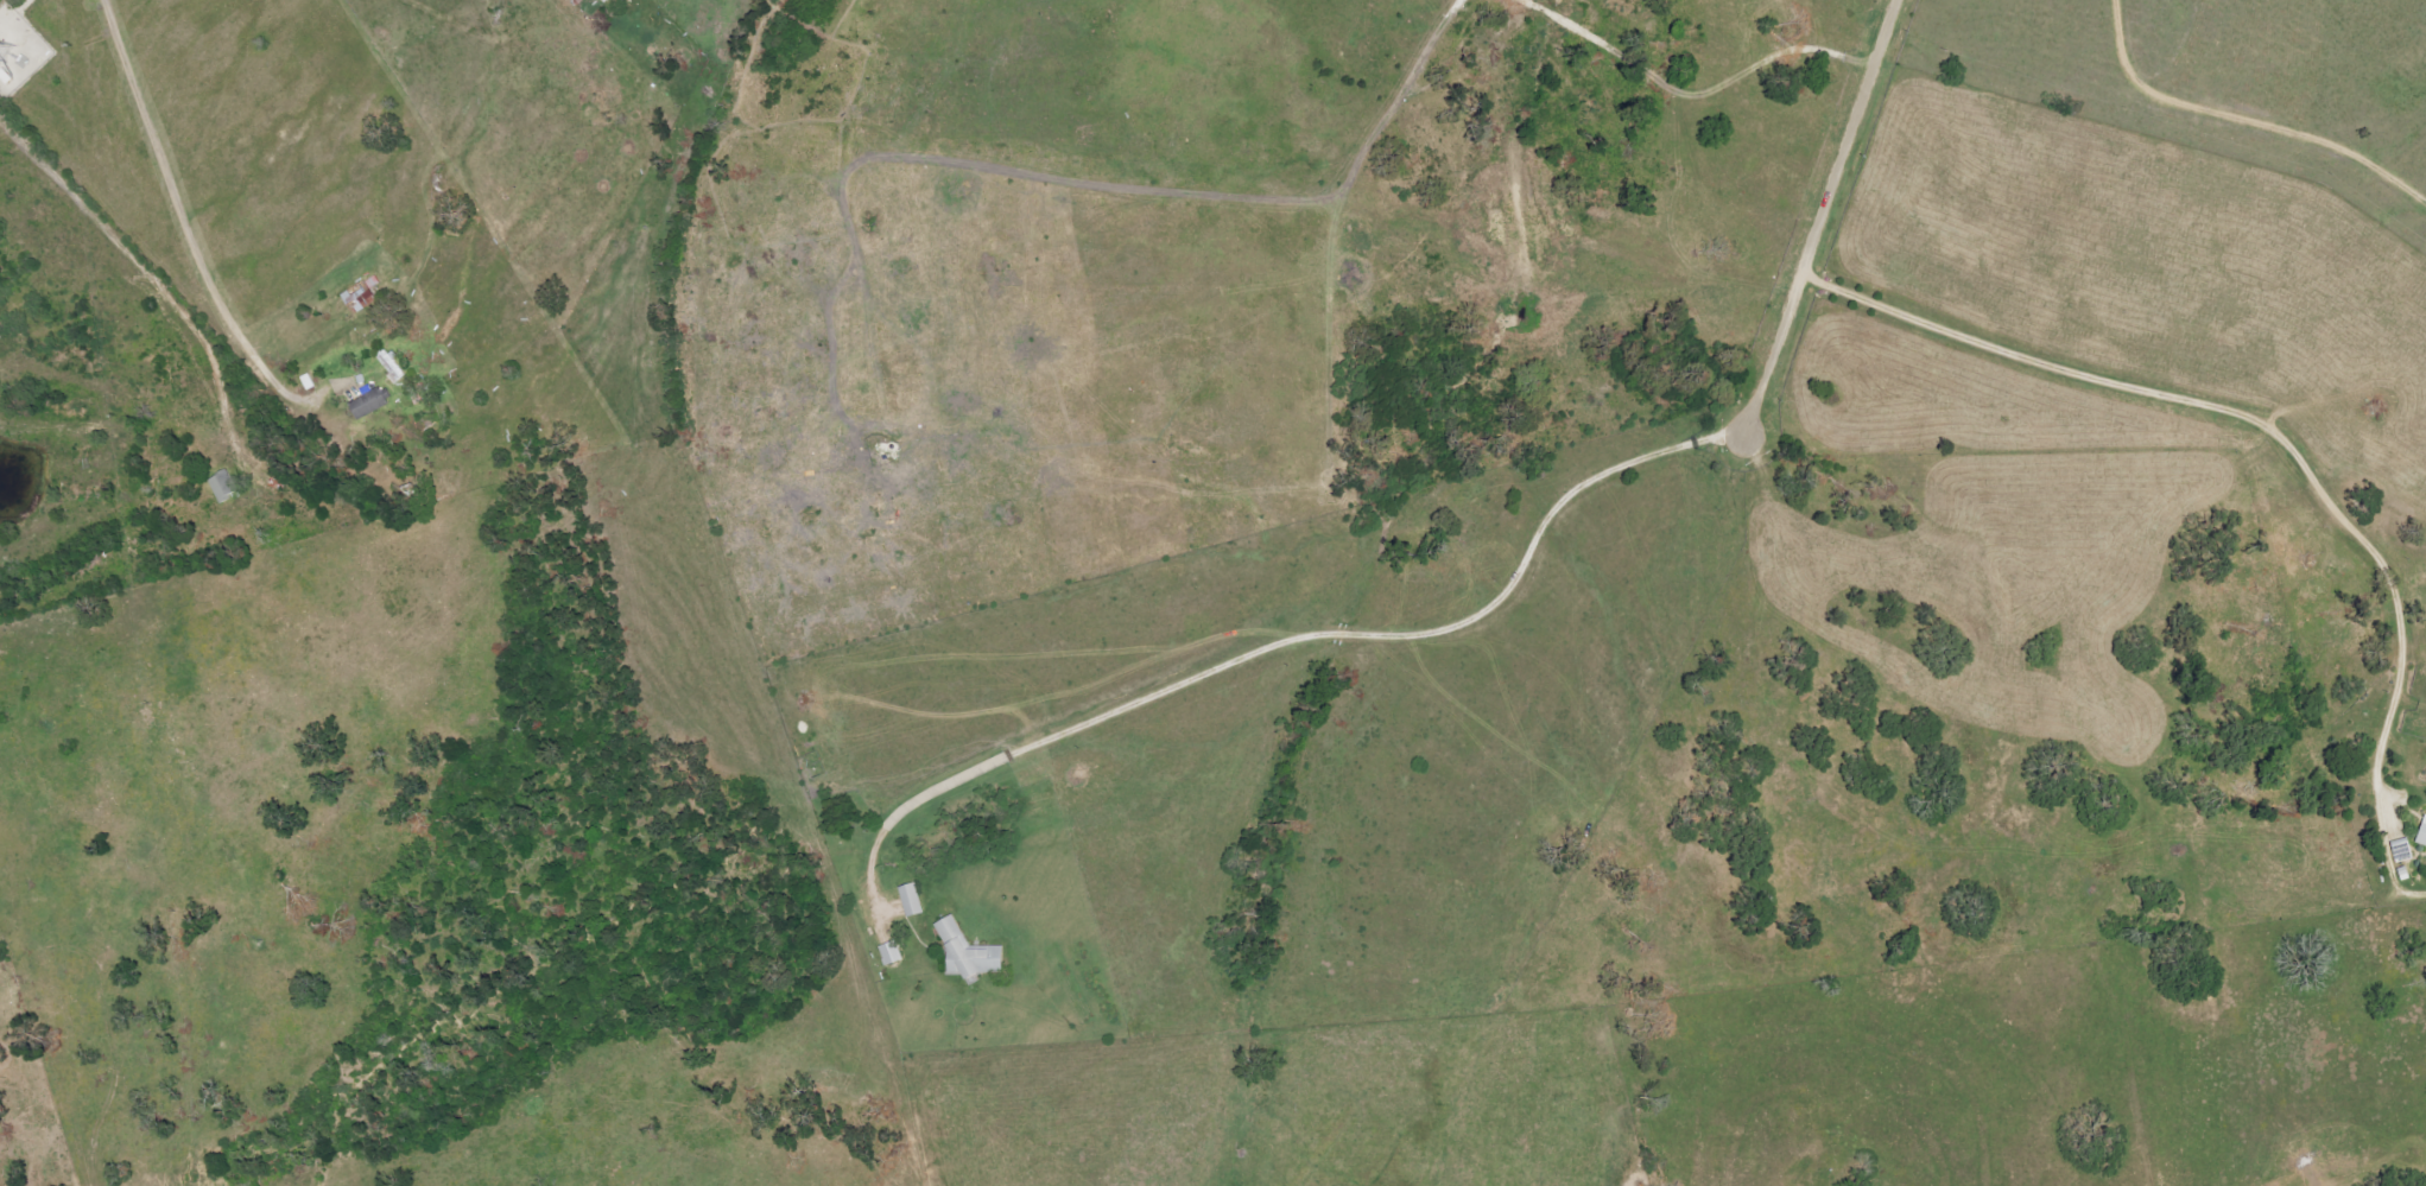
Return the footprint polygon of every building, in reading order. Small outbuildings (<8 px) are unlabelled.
[(342,295),(353,316),(378,302),(372,290),(381,285),(376,276),(342,295)] [(388,377),(394,385),(406,376),(386,350),(378,357),(391,375),(388,377)] [(344,392),(355,420),(389,406),(381,387),(373,391),(369,382),(344,392)] [(239,494),(229,471),(209,480),(220,503),(239,494)] [(2425,849),(2425,816),(2415,846),(2425,849)] [(907,918),(924,913),(916,883),(899,887),(907,918)] [(1004,973),(1003,946),(979,947),(970,950),(955,915),(936,923),(952,959),(948,961),(948,974),(962,974),(965,980),(980,974),(1004,973)] [(879,947),(885,966),(903,960),(897,941),(879,947)]
